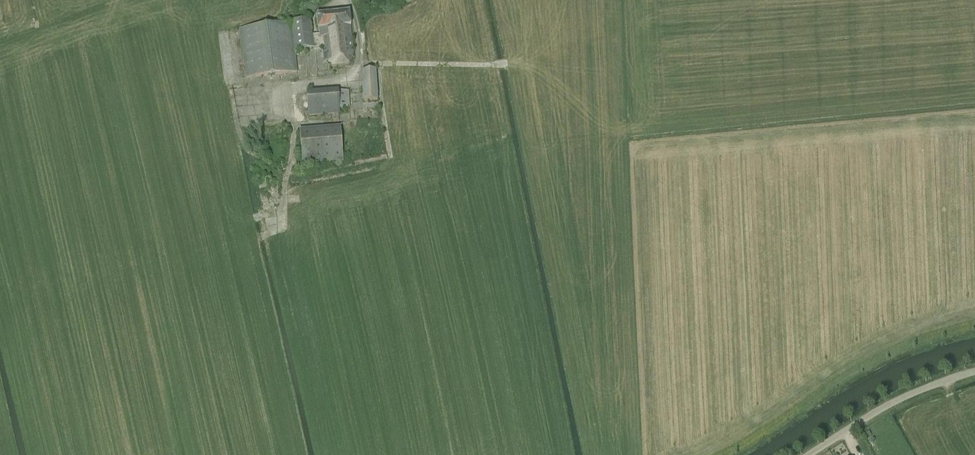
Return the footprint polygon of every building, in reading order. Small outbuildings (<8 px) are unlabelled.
[(316,17),(318,30),(319,30),(320,35),(320,37),(321,37),(323,48),(324,60),(324,63),(354,59),(350,27),(349,13),(316,17)] [(310,21),(291,23),(239,30),(245,79),(297,73),(296,60),(295,51),(314,49),(312,36),(310,21)] [(362,71),(363,101),(377,101),(376,71),(362,71)] [(338,90),(306,93),(307,117),(340,114),(339,109),(350,108),(349,91),(338,92),(338,90)] [(301,157),(302,163),(302,165),(343,162),(340,128),(299,131),(301,157)]
